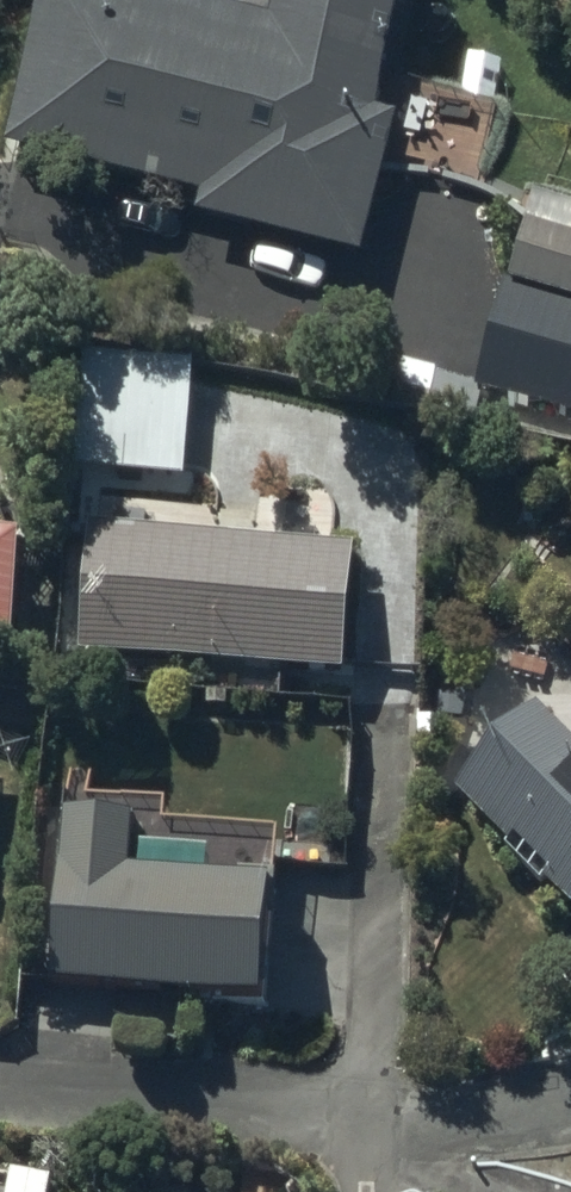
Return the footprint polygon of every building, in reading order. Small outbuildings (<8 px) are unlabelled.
[(150,0),(46,0),(8,149),(204,199),(199,217),(362,258),(398,119),(382,115),(411,0),(284,0),(276,32),(150,0)] [(528,224),(492,333),(570,359),(570,238),(528,224)] [(199,367),(85,356),(72,469),(188,480),(199,367)] [(355,549),(93,525),(81,653),(343,677),(355,549)] [(17,641),(23,545),(0,544),(0,640),(17,641)] [(538,709),(459,790),(510,840),(502,848),(544,888),(550,882),(570,902),(570,740),(538,709)] [(138,823),(68,817),(53,987),(264,1005),(265,987),(312,991),(314,966),(271,962),(277,890),(133,878),(138,823)] [(55,1190),(16,1183),(15,1188),(0,1185),(0,1191),(55,1191),(55,1190)]
